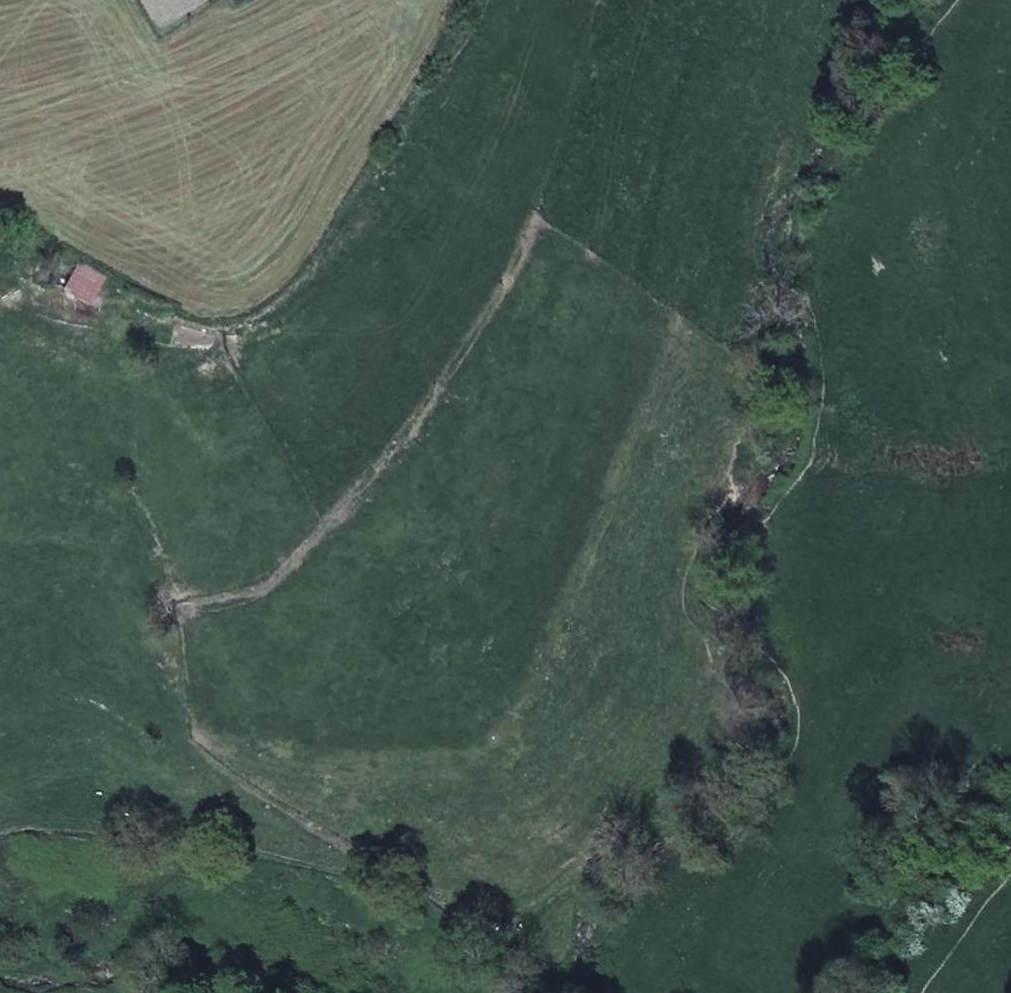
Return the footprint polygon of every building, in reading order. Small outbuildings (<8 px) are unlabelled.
[(86,303),(104,275),(81,261),(64,290),(86,303)]
